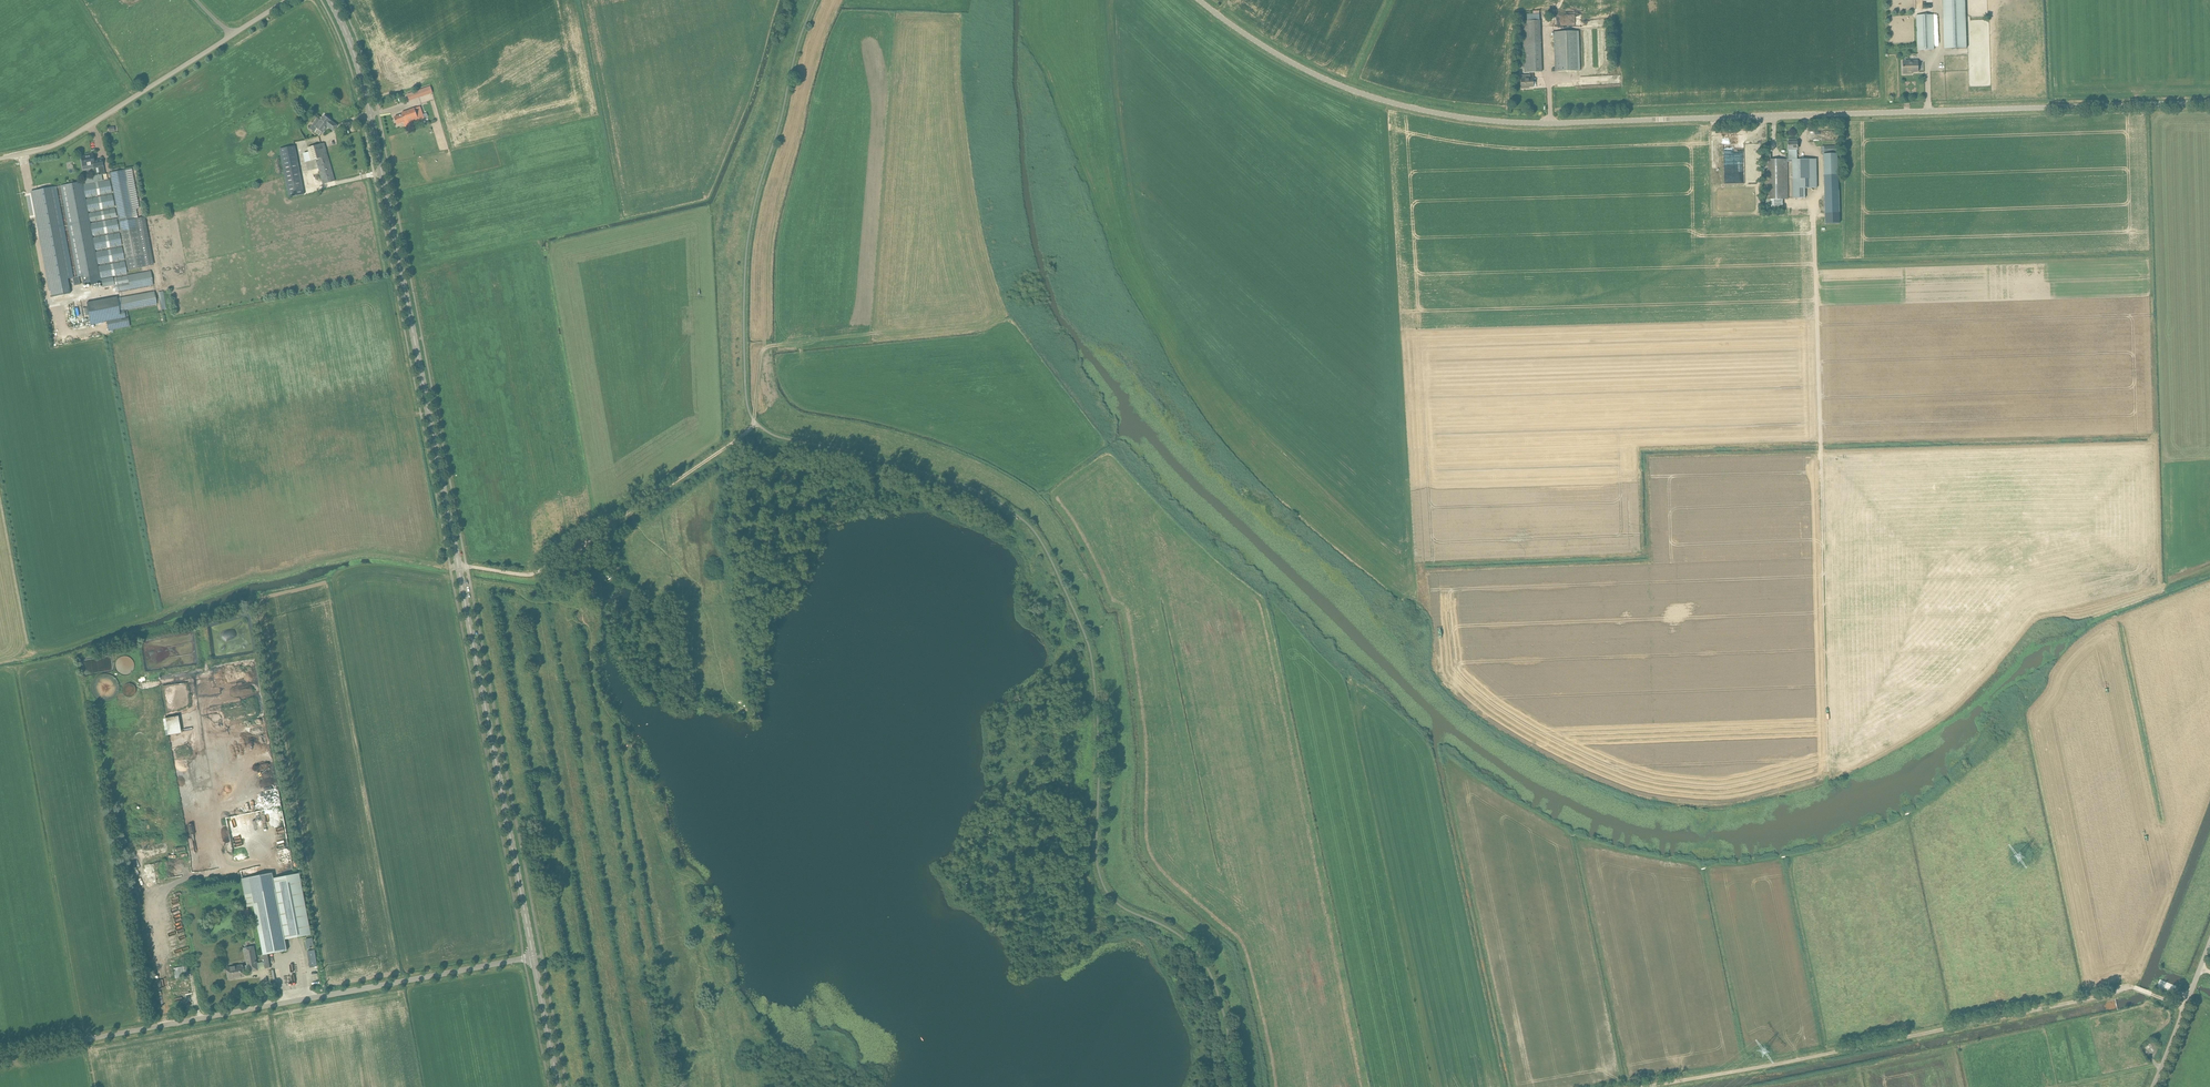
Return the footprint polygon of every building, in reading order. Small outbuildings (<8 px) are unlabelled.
[(1944,49),(1966,49),(1965,0),(1942,0),(1944,49)] [(1932,15),(1916,16),(1917,50),(1933,50),(1932,15)] [(1522,22),(1523,63),(1520,64),(1520,67),(1523,67),(1523,73),(1540,72),(1539,22),(1522,22)] [(1580,71),(1580,65),(1578,32),(1554,33),(1555,72),(1580,71)] [(1918,72),(1918,66),(1918,60),(1902,61),(1902,65),(1903,74),(1912,74),(1912,72),(1918,72)] [(1533,87),(1533,81),(1533,78),(1521,78),(1521,83),(1521,88),(1526,88),(1526,87),(1533,87)] [(430,86),(416,91),(408,94),(410,101),(433,93),(430,86)] [(405,127),(408,125),(408,124),(418,120),(424,118),(420,107),(414,108),(401,113),(402,115),(394,117),(397,125),(403,123),(405,127)] [(317,129),(315,133),(319,136),(322,132),(322,133),(327,126),(333,131),(337,126),(331,121),(324,116),(322,118),(321,117),(319,119),(321,120),(315,128),(317,129)] [(1805,198),(1805,189),(1805,180),(1800,180),(1800,159),(1797,159),(1797,149),(1797,142),(1788,142),(1788,149),(1788,159),(1787,159),(1787,161),(1792,161),(1793,198),(1805,198)] [(311,161),(316,159),(328,156),(324,143),(307,148),(311,161)] [(295,146),(279,149),(288,196),(304,193),(295,146)] [(1838,146),(1821,146),(1822,154),(1830,153),(1830,155),(1838,155),(1838,153),(1838,146)] [(95,176),(102,174),(105,174),(104,167),(103,165),(103,164),(102,159),(97,160),(97,162),(94,162),(93,154),(88,155),(89,156),(81,157),(82,163),(83,166),(93,164),(94,167),(95,176)] [(335,181),(328,156),(316,159),(323,184),(335,181)] [(268,158),(271,175),(277,174),(273,157),(268,158)] [(1787,199),(1787,161),(1787,159),(1765,160),(1765,165),(1766,207),(1783,207),(1782,199),(1787,199)] [(1805,180),(1805,189),(1816,189),(1816,164),(1816,159),(1800,159),(1800,180),(1805,180)] [(1824,159),(1825,212),(1839,212),(1838,159),(1824,159)] [(144,217),(134,219),(125,170),(110,173),(119,222),(128,270),(153,265),(144,217)] [(84,178),(86,184),(82,184),(82,182),(60,186),(78,277),(79,277),(82,276),(83,285),(101,282),(102,287),(117,285),(117,290),(153,283),(151,273),(113,280),(113,277),(100,280),(99,277),(127,272),(109,179),(103,181),(102,174),(95,176),(84,178)] [(31,192),(50,292),(69,288),(67,279),(72,278),(74,278),(56,187),(31,192)] [(1839,212),(1825,212),(1826,224),(1839,223),(1839,212)] [(74,278),(72,278),(73,283),(74,286),(80,284),(79,277),(78,277),(74,278)] [(117,297),(87,303),(91,325),(126,318),(124,310),(124,309),(157,303),(155,293),(117,300),(117,298),(117,297)] [(121,664),(117,664),(118,673),(133,672),(133,658),(121,659),(121,664)] [(91,679),(99,702),(115,697),(114,693),(116,693),(115,687),(117,686),(112,672),(91,679)] [(134,684),(124,684),(124,695),(134,695),(134,684)] [(177,715),(163,718),(166,735),(179,732),(177,715)] [(250,831),(253,831),(250,822),(254,821),(252,814),(243,817),(245,824),(248,824),(250,831)] [(284,939),(274,884),(267,886),(268,890),(251,894),(265,968),(270,967),(268,953),(286,950),(284,939)] [(248,908),(241,909),(242,915),(243,920),(250,919),(249,914),(248,908)] [(175,926),(175,932),(184,932),(183,922),(179,922),(179,926),(175,926)] [(312,938),(305,939),(307,949),(311,949),(310,946),(314,945),(312,938)] [(257,970),(256,964),(253,947),(245,949),(248,965),(243,966),(243,965),(227,968),(229,979),(235,978),(234,976),(244,974),(244,970),(248,970),(249,971),(257,970)] [(314,950),(308,951),(310,967),(316,966),(314,950)] [(188,975),(186,966),(173,969),(175,978),(188,975)] [(181,993),(183,1000),(191,999),(190,991),(181,993)]
